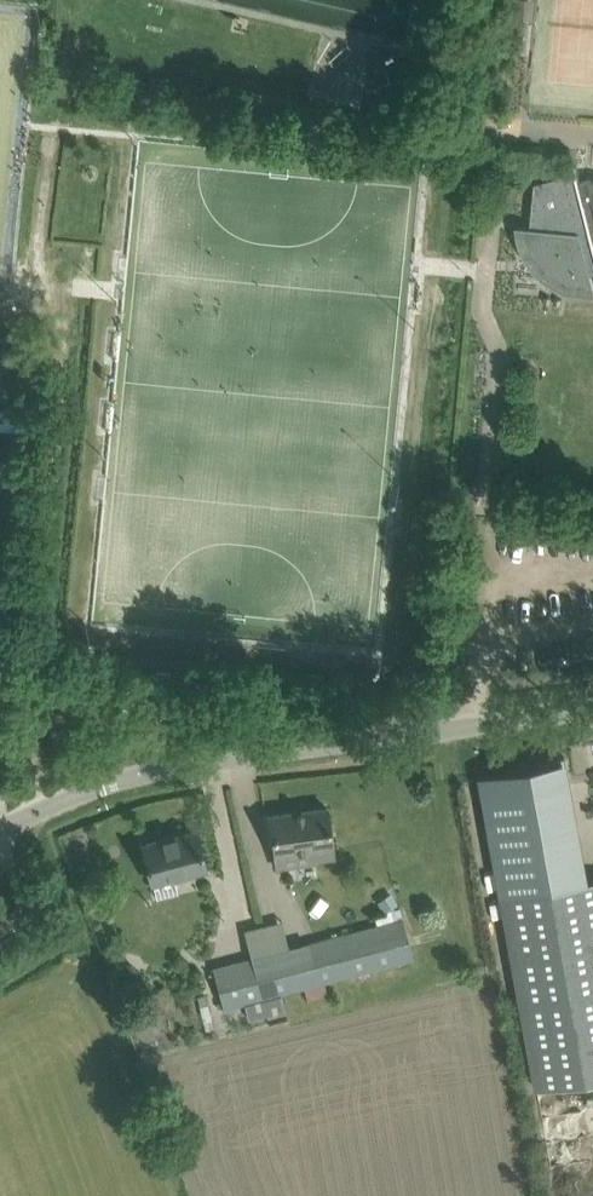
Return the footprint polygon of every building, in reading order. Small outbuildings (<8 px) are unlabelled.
[(583,202),(576,172),(535,182),(531,220),(534,221),(534,230),(528,229),(529,235),(530,240),(532,245),(535,250),(541,259),(549,267),(558,274),(565,277),(573,280),(581,281),(589,281),(588,275),(592,273),(592,199),(583,202)] [(480,775),(501,895),(502,895),(537,1089),(592,1079),(592,879),(583,881),(566,784),(558,785),(557,779),(565,778),(568,777),(564,757),(507,767),(508,770),(498,771),(480,775)] [(270,814),(273,838),(275,852),(314,847),(315,858),(334,855),(327,806),(270,814)] [(142,843),(148,867),(152,881),(206,867),(196,830),(142,843)] [(270,953),(279,993),(413,957),(403,918),(270,953)] [(224,1007),(279,993),(270,953),(213,968),(224,1007)]
